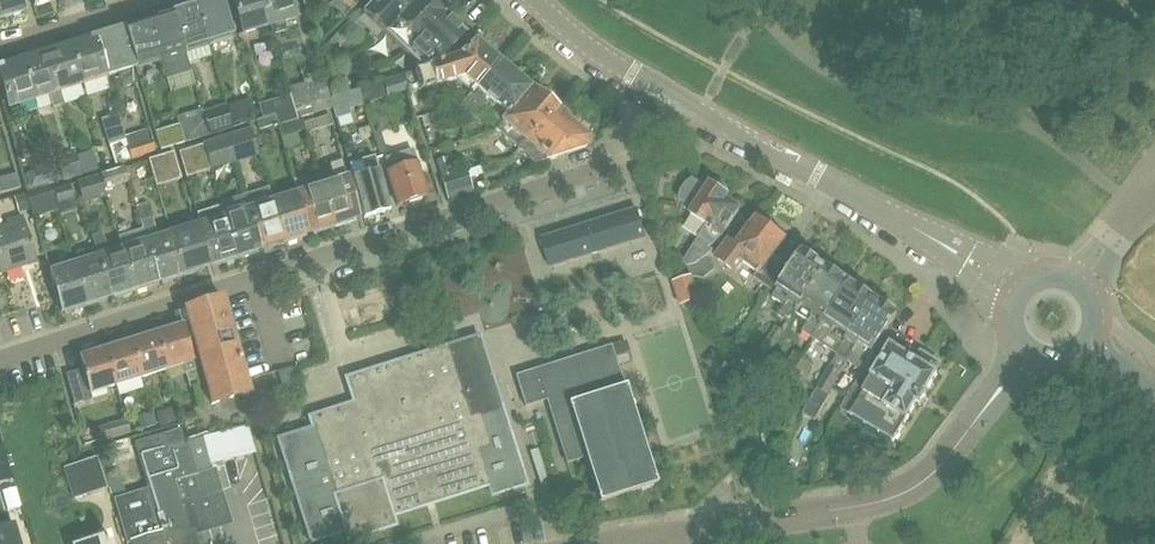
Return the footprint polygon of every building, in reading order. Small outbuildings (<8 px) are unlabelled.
[(22,0),(0,0),(0,16),(11,13),(14,15),(21,13),(23,9),(24,9),(22,0)] [(196,5),(206,40),(232,32),(222,0),(212,0),(210,1),(209,0),(204,0),(200,1),(198,4),(196,5)] [(242,33),(269,24),(272,34),(273,34),(264,0),(232,0),(242,33)] [(273,34),(287,30),(284,20),(298,16),(293,0),(264,0),(273,34)] [(355,5),(360,0),(333,0),(330,3),(344,17),(355,5)] [(384,34),(416,0),(373,0),(361,13),(384,34)] [(430,0),(416,0),(384,34),(405,54),(444,14),(430,0)] [(183,9),(172,13),(182,48),(206,40),(196,5),(195,5),(192,4),(185,6),(183,9)] [(150,19),(148,20),(159,55),(166,79),(190,72),(182,48),(172,13),(162,16),(158,14),(152,16),(150,19)] [(464,33),(444,14),(405,54),(421,70),(459,58),(472,43),(462,34),(464,33)] [(134,24),(126,27),(125,27),(135,62),(159,55),(148,20),(146,21),(143,19),(136,21),(134,24)] [(136,83),(130,64),(135,62),(125,27),(107,33),(104,31),(97,33),(96,36),(95,36),(106,76),(118,72),(122,87),(136,83)] [(72,43),(70,44),(82,84),(106,76),(95,36),(84,39),(81,38),(74,40),(72,43)] [(421,70),(415,72),(421,89),(434,85),(435,86),(455,80),(470,93),(467,96),(470,99),(499,65),(473,42),(472,43),(459,58),(421,70)] [(63,104),(59,91),(82,84),(70,44),(68,44),(65,43),(58,45),(56,48),(46,51),(62,105),(63,104)] [(33,99),(49,94),(53,108),(62,105),(46,51),(35,55),(33,53),(26,55),(24,58),(22,59),(33,99)] [(324,57),(331,83),(348,65),(330,51),(324,57)] [(8,106),(33,99),(22,59),(20,60),(17,58),(10,60),(8,63),(0,66),(0,81),(8,106)] [(529,90),(499,65),(470,99),(496,121),(497,120),(500,123),(493,129),(496,131),(501,124),(529,90)] [(287,87),(289,95),(290,95),(296,117),(313,112),(314,113),(333,108),(334,108),(331,98),(331,97),(329,98),(323,74),(303,79),(304,82),(287,87)] [(384,81),(363,87),(363,88),(357,90),(362,104),(389,97),(384,81)] [(331,98),(334,108),(333,108),(340,135),(348,133),(346,125),(353,123),(352,117),(350,107),(362,104),(357,90),(331,98)] [(496,131),(520,151),(554,111),(529,90),(501,124),(496,131)] [(290,95),(289,95),(258,104),(262,118),(262,119),(274,115),(277,124),(278,124),(278,125),(297,119),(296,117),(290,95)] [(227,105),(233,123),(256,116),(250,98),(227,105)] [(421,116),(425,128),(446,122),(443,110),(421,116)] [(535,164),(585,148),(587,138),(554,111),(520,151),(535,164)] [(228,112),(205,119),(209,134),(233,127),(228,112)] [(100,118),(108,144),(125,138),(118,113),(100,118)] [(330,114),(303,121),(302,121),(305,130),(306,132),(333,125),(330,114)] [(259,130),(277,124),(274,115),(262,119),(262,118),(256,120),(259,130)] [(302,118),(297,119),(278,125),(284,147),(292,145),(291,144),(295,143),(294,141),(298,140),(296,132),(305,130),(302,121),(303,121),(302,118)] [(190,141),(209,135),(204,120),(185,126),(190,141)] [(251,128),(226,136),(234,163),(260,155),(251,128)] [(170,135),(168,136),(157,139),(160,149),(172,146),(170,135)] [(226,136),(203,143),(210,169),(211,169),(212,170),(234,163),(226,136)] [(156,152),(151,137),(127,145),(125,139),(125,140),(130,159),(131,160),(156,152)] [(115,164),(130,159),(125,140),(109,145),(115,164)] [(198,144),(179,151),(178,151),(186,177),(210,169),(203,143),(198,144)] [(83,173),(98,169),(92,150),(77,154),(83,173)] [(82,174),(77,156),(75,151),(56,157),(62,180),(82,174)] [(173,151),(148,159),(152,173),(177,166),(173,151)] [(427,194),(421,176),(416,161),(408,164),(404,152),(386,158),(390,170),(387,171),(397,204),(427,194)] [(390,210),(375,158),(375,155),(363,158),(361,162),(364,173),(352,176),(364,217),(390,210)] [(435,160),(441,179),(467,171),(467,169),(454,172),(449,156),(435,160)] [(359,217),(342,160),(329,164),(334,181),(321,185),(333,228),(346,224),(348,220),(359,217)] [(123,166),(100,173),(105,189),(128,183),(123,166)] [(49,167),(26,173),(30,189),(53,183),(49,167)] [(446,193),(472,185),(467,171),(441,179),(446,193)] [(15,173),(0,178),(0,193),(20,187),(15,173)] [(105,189),(100,173),(76,180),(83,203),(106,196),(104,190),(105,189)] [(297,193),(309,233),(321,229),(324,231),(333,228),(321,185),(308,189),(305,180),(301,177),(293,180),(297,193)] [(679,200),(693,208),(690,213),(708,224),(684,261),(687,266),(696,264),(713,251),(709,248),(712,245),(713,246),(722,236),(740,208),(725,198),(728,193),(726,187),(718,182),(710,182),(706,188),(692,179),(686,184),(681,192),(679,200)] [(50,184),(56,204),(74,200),(70,183),(52,188),(51,184),(50,184)] [(26,193),(31,211),(56,204),(50,184),(25,190),(26,193)] [(276,246),(284,243),(272,201),(273,201),(268,187),(244,195),(248,208),(247,209),(259,249),(261,249),(261,247),(273,244),(276,246)] [(31,211),(26,193),(14,196),(18,212),(30,209),(30,211),(31,211)] [(300,235),(309,233),(297,193),(273,201),(272,201),(284,243),(299,239),(300,235)] [(172,280),(184,276),(171,232),(158,236),(149,207),(137,210),(142,228),(158,281),(169,278),(172,280)] [(247,209),(224,216),(236,260),(248,256),(250,252),(259,249),(247,209)] [(550,266),(645,237),(646,236),(637,209),(541,239),(550,266)] [(4,272),(38,261),(23,216),(5,221),(7,225),(0,227),(0,258),(4,272)] [(224,216),(197,224),(208,265),(222,261),(225,263),(236,260),(224,216)] [(738,244),(728,237),(713,257),(736,274),(743,263),(757,273),(753,278),(769,289),(789,258),(777,249),(785,238),(781,234),(782,233),(772,225),(771,227),(759,217),(738,244)] [(197,224),(171,232),(184,276),(195,273),(196,269),(208,265),(197,224)] [(157,282),(158,281),(142,228),(118,236),(122,248),(135,291),(146,287),(148,284),(157,281),(157,282)] [(135,291),(122,248),(98,256),(110,296),(120,292),(124,295),(135,291)] [(796,313),(797,313),(827,266),(803,251),(773,297),(786,305),(779,316),(790,323),(796,313)] [(98,256),(73,264),(85,307),(98,302),(100,299),(110,296),(98,256)] [(75,310),(85,307),(73,264),(48,271),(61,311),(72,308),(75,310)] [(802,331),(813,339),(850,282),(827,266),(797,313),(809,321),(802,331)] [(680,306),(682,305),(701,300),(693,274),(672,281),(680,306)] [(830,335),(842,343),(874,297),(850,282),(813,339),(824,346),(830,335)] [(836,354),(837,354),(802,413),(815,420),(830,395),(829,394),(849,362),(862,370),(840,408),(869,361),(875,352),(873,350),(886,332),(898,313),(874,297),(842,343),(836,354)] [(250,393),(224,302),(223,298),(185,309),(189,323),(181,325),(183,324),(192,354),(194,361),(192,361),(199,383),(197,384),(198,385),(206,383),(212,404),(250,393)] [(160,332),(156,333),(170,378),(185,374),(190,388),(198,385),(197,384),(199,383),(192,361),(194,361),(192,354),(183,324),(181,325),(172,328),(169,325),(161,328),(160,332)] [(761,346),(771,353),(785,332),(775,325),(761,346)] [(897,339),(886,332),(873,350),(875,352),(869,361),(840,408),(895,441),(918,405),(920,405),(927,395),(926,394),(938,375),(936,373),(941,364),(921,352),(916,361),(892,346),(897,339)] [(133,340),(131,341),(142,377),(166,369),(169,379),(170,378),(156,333),(146,336),(143,333),(135,336),(133,340)] [(313,428),(278,439),(311,542),(345,531),(348,540),(395,526),(391,516),(489,485),(492,495),(526,484),(503,412),(479,336),(455,343),(447,346),(346,378),(354,402),(309,417),(313,428)] [(630,351),(626,340),(516,375),(525,406),(546,399),(566,462),(585,457),(599,501),(645,487),(657,483),(626,384),(624,385),(614,355),(630,351)] [(107,348),(105,349),(116,385),(142,377),(131,341),(120,344),(116,342),(108,344),(107,348)] [(82,369),(65,374),(74,404),(91,399),(90,393),(116,385),(105,349),(93,352),(90,350),(82,352),(81,356),(79,357),(82,369)] [(797,369),(804,357),(793,350),(787,363),(797,369)] [(728,365),(712,351),(703,360),(719,375),(728,365)] [(814,363),(804,357),(797,369),(807,375),(814,363)] [(156,411),(160,426),(181,421),(177,406),(156,411)] [(137,417),(141,430),(157,425),(153,412),(137,417)] [(102,440),(102,441),(130,434),(126,419),(98,427),(99,428),(95,429),(96,435),(91,436),(92,442),(102,440)] [(249,426),(187,439),(190,452),(193,467),(211,463),(211,462),(254,453),(249,426)] [(114,498),(126,543),(199,543),(195,531),(229,520),(213,468),(196,473),(194,467),(193,467),(190,452),(186,442),(183,443),(179,429),(133,442),(138,458),(129,461),(136,484),(144,482),(146,488),(114,498)] [(97,455),(79,461),(90,494),(108,488),(97,455)]
